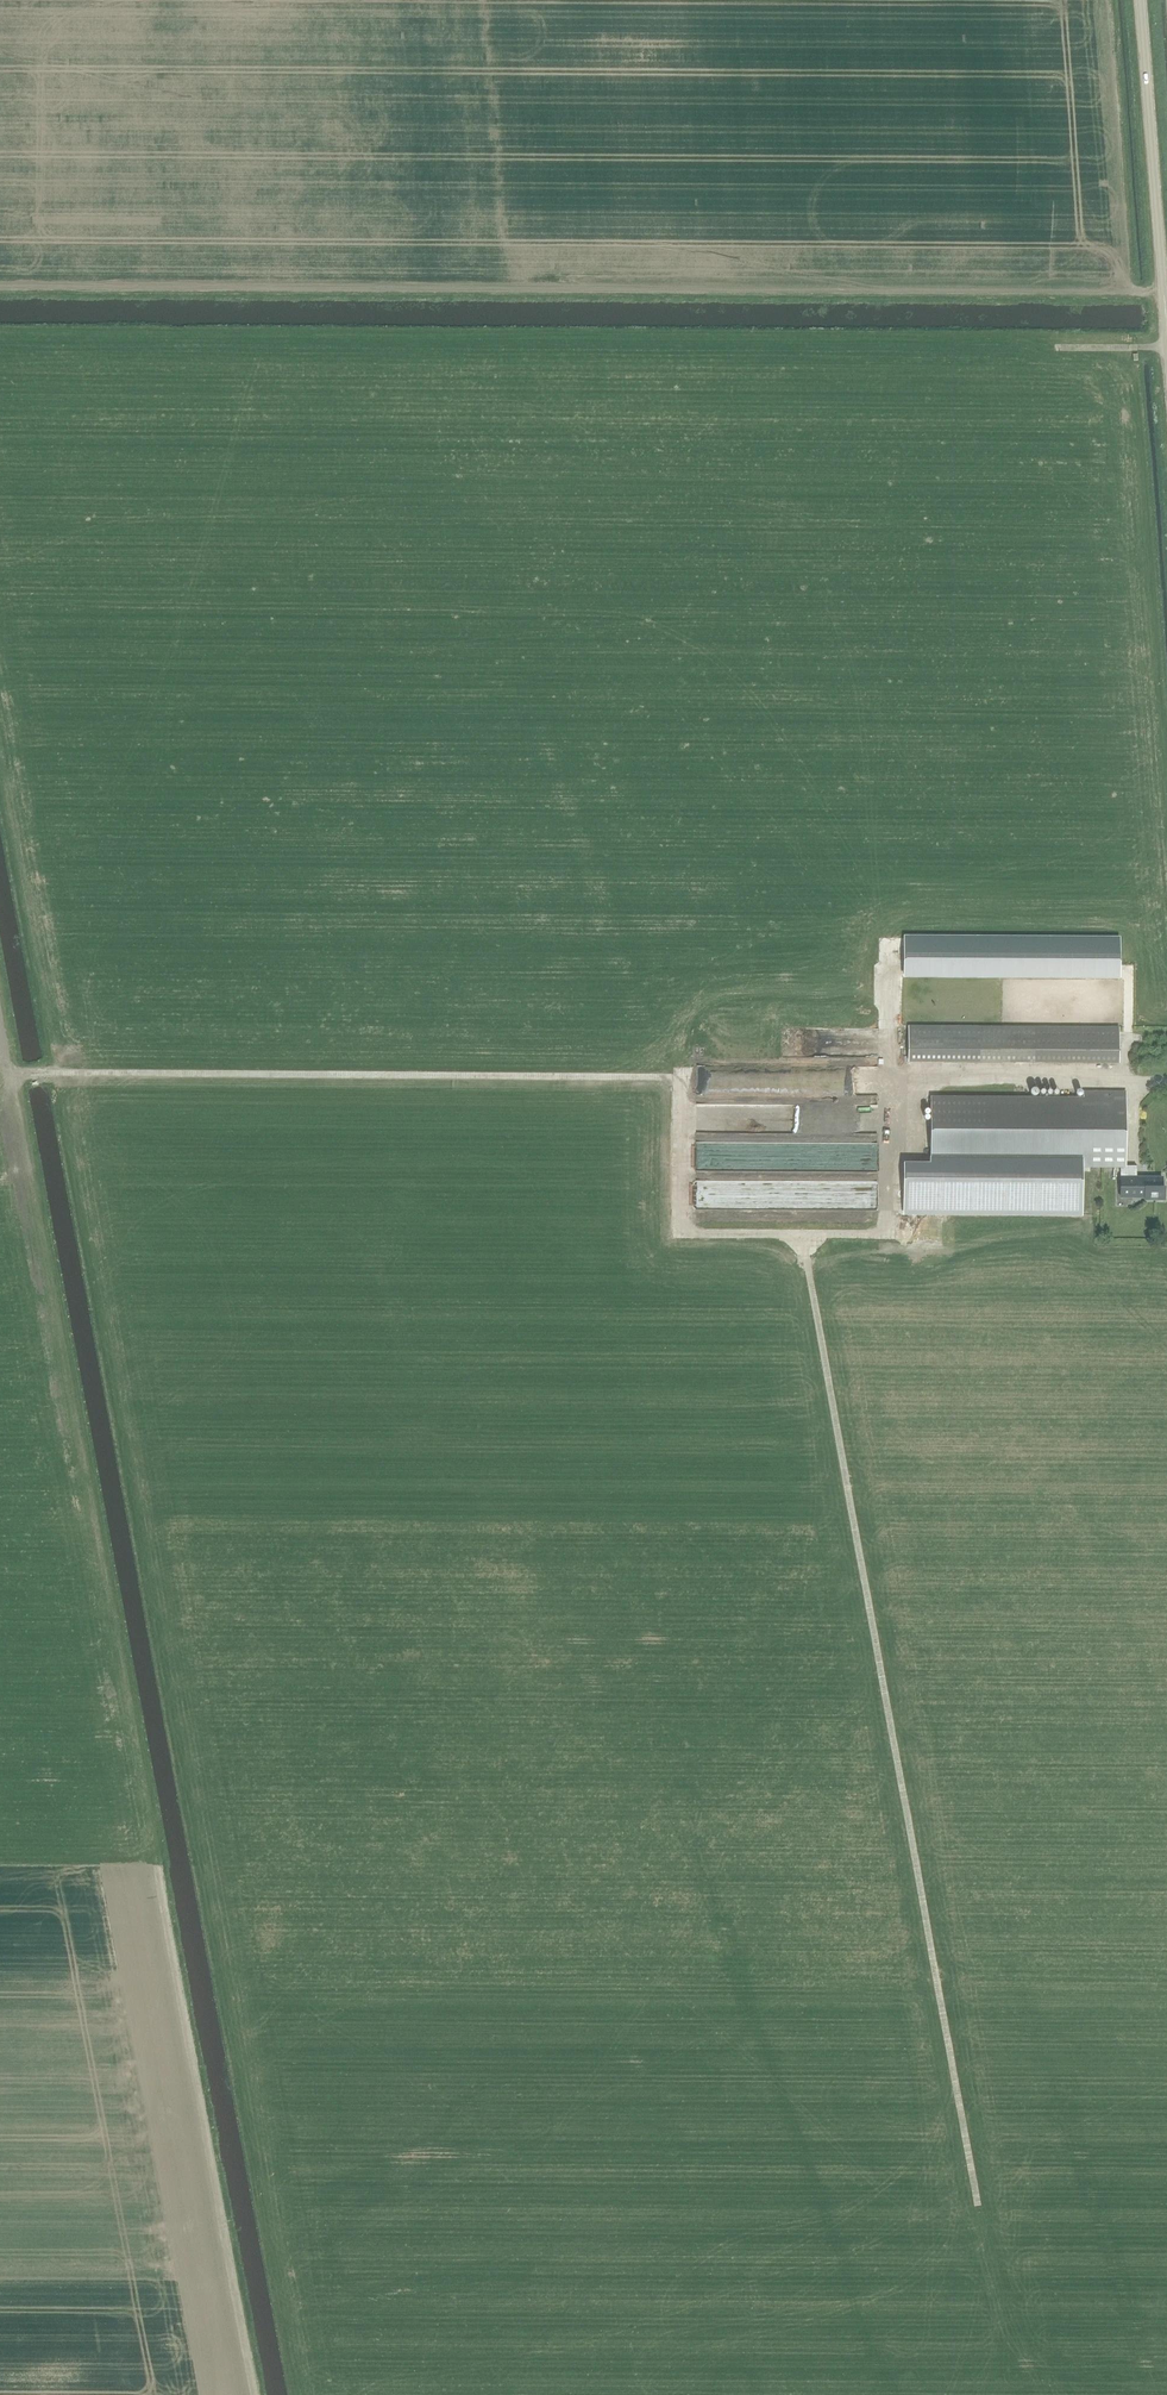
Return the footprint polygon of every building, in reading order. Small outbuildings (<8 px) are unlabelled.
[(1120,980),(1120,943),(900,941),(900,979),(1120,980)] [(909,1026),(908,1050),(956,1051),(956,1063),(1119,1064),(1119,1027),(1002,1027),(909,1026)] [(787,1039),(797,1039),(796,1030),(786,1030),(787,1039)] [(930,1097),(930,1163),(1082,1167),(1101,1167),(1121,1168),(1121,1187),(1133,1187),(1133,1198),(1145,1198),(1145,1199),(1145,1201),(1165,1201),(1165,1188),(1163,1188),(1163,1179),(1136,1179),(1136,1168),(1125,1168),(1125,1093),(1125,1091),(1083,1091),(1083,1099),(1060,1099),(930,1097)] [(904,1163),(903,1215),(944,1216),(1082,1218),(1082,1215),(1082,1167),(930,1163),(904,1163)]
